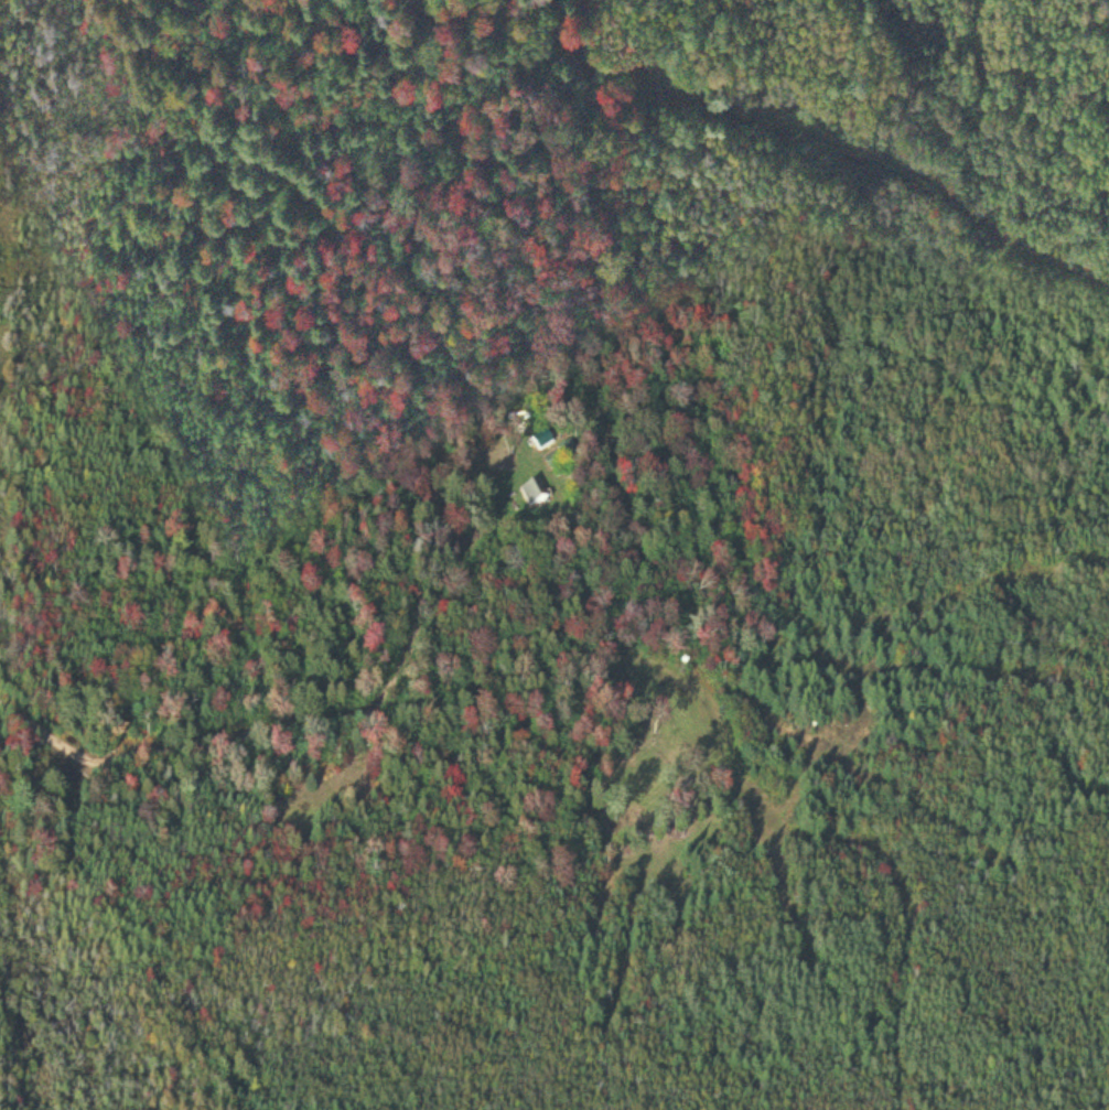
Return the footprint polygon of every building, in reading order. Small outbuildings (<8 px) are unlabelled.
[(552,435),(536,435),(536,450),(552,450),(552,435)] [(527,510),(545,501),(536,483),(518,492),(527,510)]
